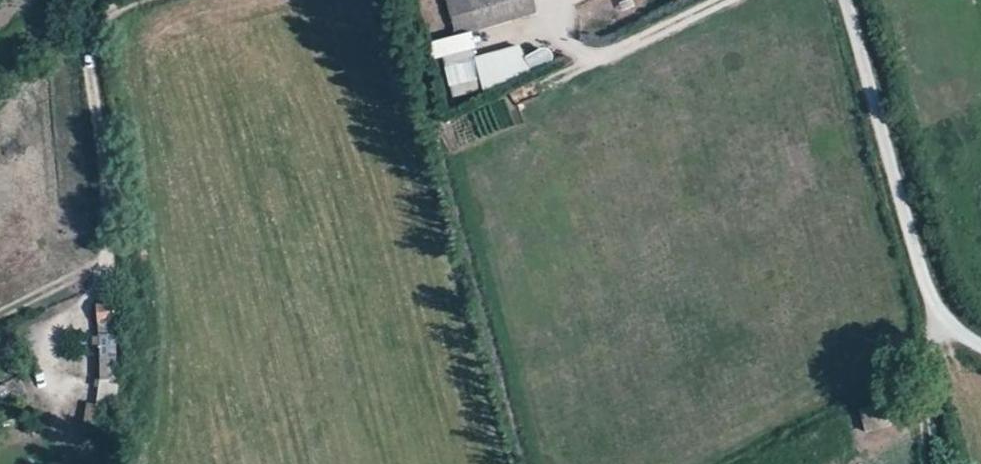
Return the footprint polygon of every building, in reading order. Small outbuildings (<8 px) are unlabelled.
[(434,41),(453,95),(529,67),(519,42),(480,56),(470,28),(434,41)] [(528,52),(530,64),(552,60),(549,47),(528,52)] [(98,305),(99,324),(114,323),(113,302),(98,305)] [(99,324),(102,380),(117,379),(114,323),(99,324)] [(860,409),(864,432),(892,426),(888,404),(860,409)]
